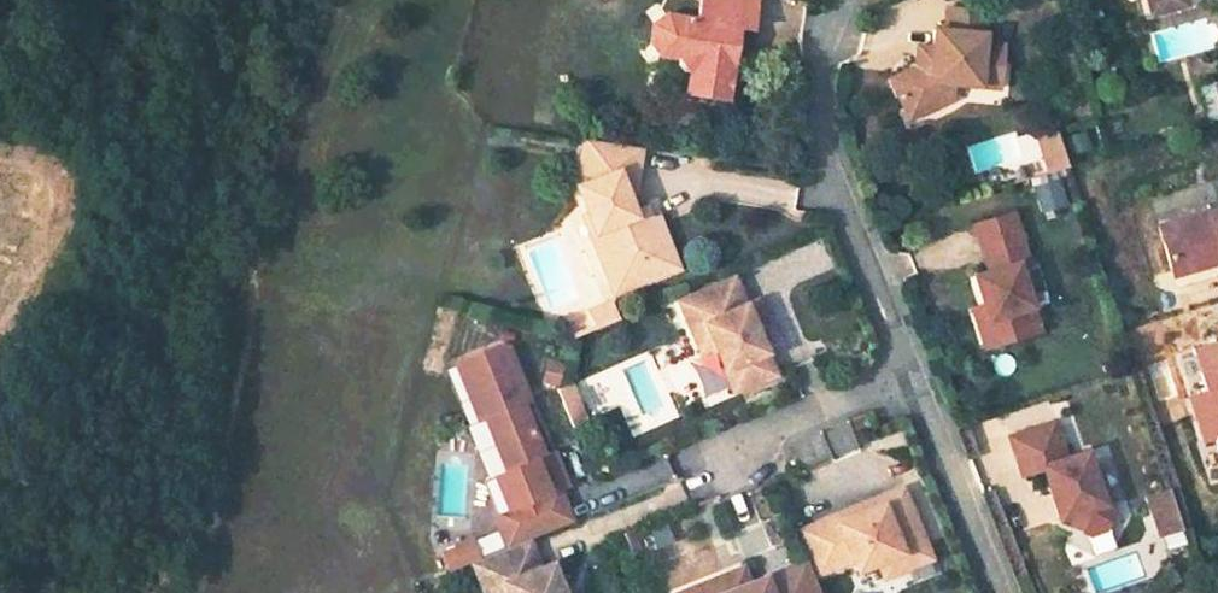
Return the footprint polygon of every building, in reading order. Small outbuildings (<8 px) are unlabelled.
[(729,30),(748,33),(752,0),(696,0),(693,22),(655,15),(648,54),(675,59),(675,63),(682,73),(687,74),(683,97),(724,102),(730,58),(724,56),(729,30)] [(1185,0),(1147,0),(1151,16),(1187,6),(1185,0)] [(912,53),(910,70),(893,76),(904,104),(927,95),(949,98),(950,84),(973,87),(975,67),(997,69),(999,45),(978,43),(983,10),(944,6),(940,29),(932,27),(928,54),(912,53)] [(994,89),(997,69),(975,67),(973,87),(994,89)] [(909,118),(948,102),(949,98),(927,95),(904,104),(909,118)] [(1054,129),(1033,135),(1043,172),(1064,166),(1054,129)] [(637,210),(631,194),(635,192),(641,148),(638,147),(585,139),(583,153),(596,155),(592,179),(578,184),(613,270),(630,263),(639,283),(682,265),(662,216),(656,219),(643,225),(637,210)] [(592,179),(596,155),(583,153),(578,184),(592,179)] [(637,210),(643,225),(656,219),(650,205),(637,210)] [(1159,226),(1171,269),(1216,256),(1217,261),(1217,208),(1159,226)] [(973,279),(981,305),(993,347),(1037,332),(1020,282),(1015,266),(1026,263),(1011,215),(973,227),(989,275),(973,279)] [(1217,263),(1217,261),(1216,256),(1171,269),(1173,276),(1217,263)] [(613,270),(621,291),(639,283),(630,263),(613,270)] [(729,272),(675,295),(687,324),(701,318),(720,364),(727,361),(736,383),(771,368),(754,328),(764,324),(752,294),(741,299),(729,272)] [(601,327),(625,316),(618,300),(594,311),(601,327)] [(968,309),(982,351),(993,347),(981,305),(968,309)] [(701,318),(687,324),(697,346),(710,340),(701,318)] [(496,345),(453,363),(476,419),(482,417),(504,471),(491,477),(504,508),(492,513),(506,547),(527,539),(570,522),(556,488),(564,485),(557,465),(552,467),(546,455),(542,456),(519,402),(525,400),(504,348),(496,345)] [(568,364),(555,359),(549,376),(562,381),(568,364)] [(727,361),(720,364),(729,386),(736,383),(727,361)] [(1037,469),(1054,518),(1064,514),(1069,528),(1099,543),(1113,514),(1108,501),(1099,504),(1091,482),(1081,454),(1062,460),(1051,424),(1007,437),(1019,473),(1037,467),(1037,469)] [(1108,501),(1101,479),(1091,482),(1099,504),(1108,501)] [(1140,494),(1154,535),(1177,527),(1164,486),(1140,494)] [(898,568),(893,556),(916,547),(894,492),(870,502),(873,509),(853,517),(850,510),(793,533),(804,561),(810,576),(843,564),(848,574),(870,566),(875,578),(878,580),(897,572),(898,568)] [(1217,527),(1217,506),(1204,511),(1210,529),(1217,527)] [(471,561),(479,581),(498,574),(506,592),(562,592),(550,563),(539,567),(527,539),(506,547),(476,559),(471,561)] [(442,555),(448,570),(471,561),(476,559),(469,544),(442,555)] [(678,592),(817,592),(810,576),(804,561),(748,583),(725,592),(719,577),(678,592)] [(741,568),(719,577),(725,592),(748,583),(741,568)] [(479,581),(483,592),(506,592),(498,574),(479,581)]
